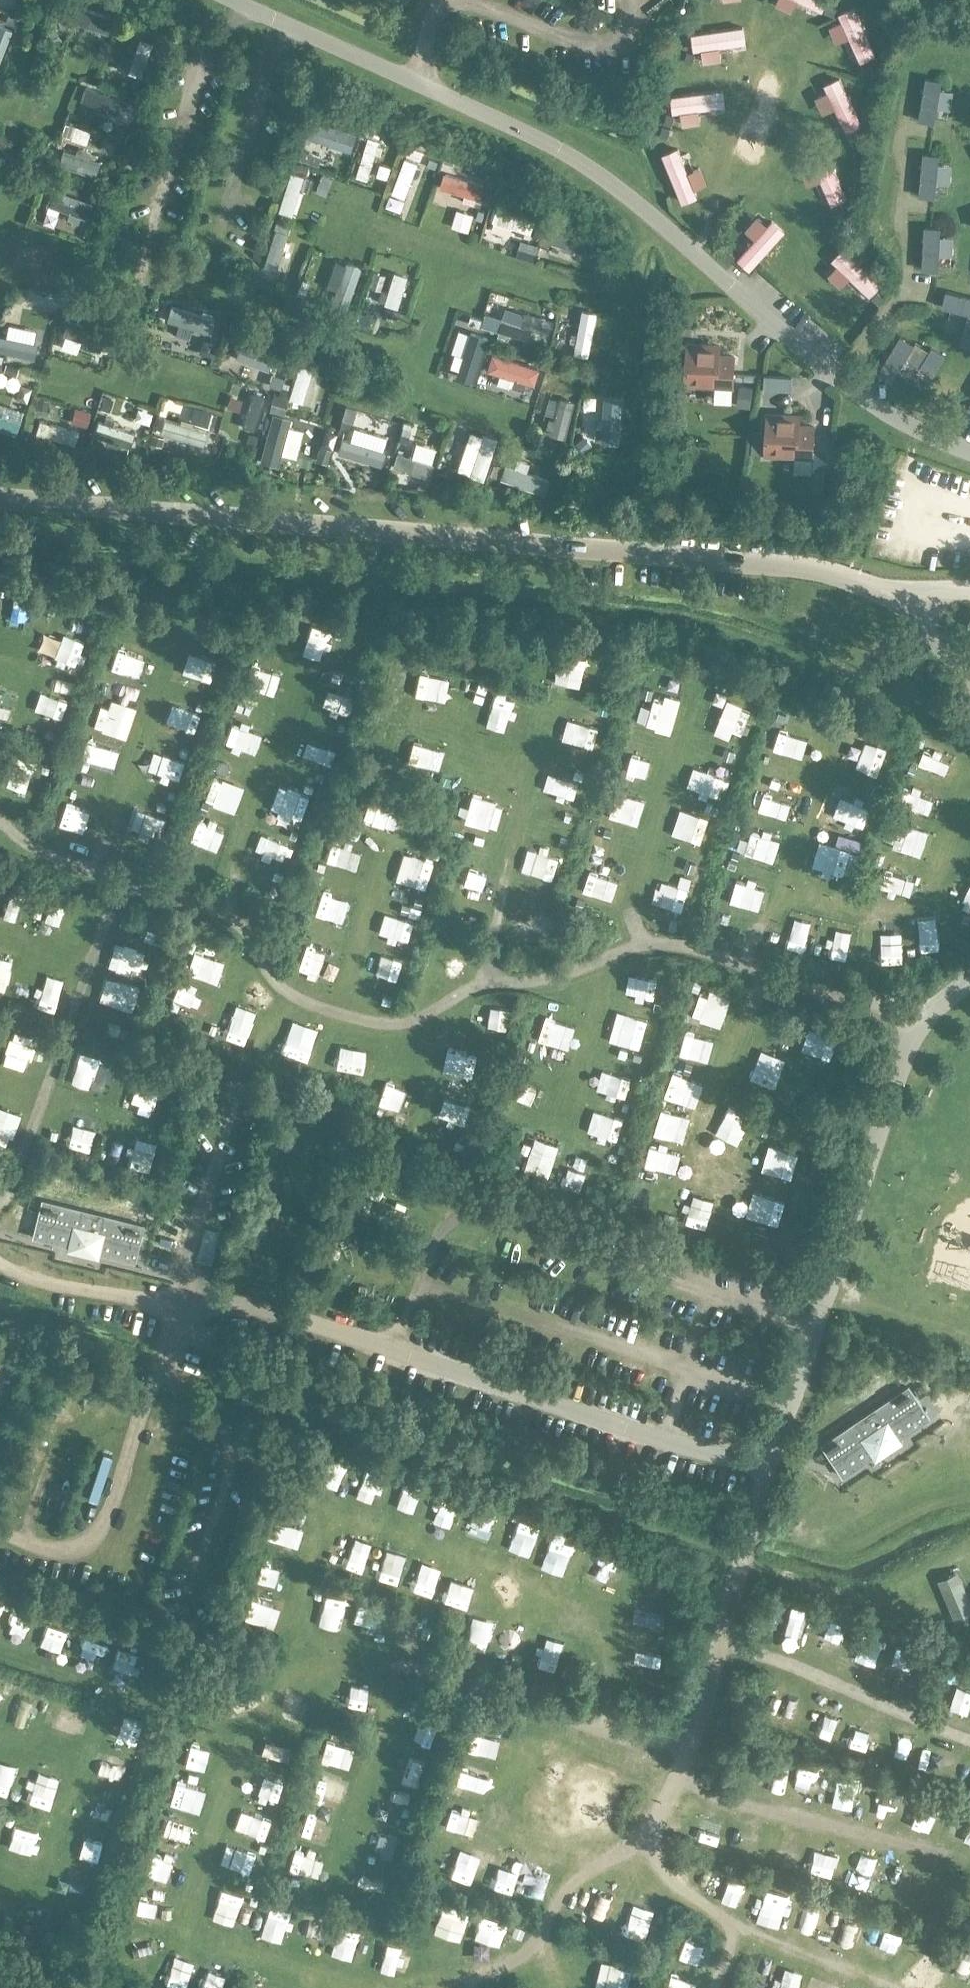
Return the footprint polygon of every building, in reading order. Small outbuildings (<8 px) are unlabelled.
[(823,9),(826,0),(799,0),(823,9)] [(854,58),(872,52),(856,2),(838,8),(854,58)] [(113,16),(71,4),(67,20),(108,32),(113,16)] [(827,4),(824,12),(833,16),(836,8),(827,4)] [(9,15),(6,24),(14,27),(20,29),(23,21),(17,19),(17,18),(9,15)] [(691,49),(746,40),(743,21),(688,31),(691,49)] [(0,27),(0,58),(9,31),(0,27)] [(57,30),(49,35),(54,46),(62,42),(57,30)] [(138,40),(129,73),(142,77),(151,44),(138,40)] [(686,53),(683,62),(691,65),(694,56),(686,53)] [(129,72),(131,59),(116,56),(114,69),(129,72)] [(868,61),(860,64),(864,74),(872,70),(868,61)] [(842,72),(824,79),(841,129),(860,122),(842,72)] [(920,123),(937,125),(942,81),(926,79),(920,123)] [(131,84),(128,95),(137,97),(140,86),(131,84)] [(723,86),(667,92),(669,109),(725,103),(723,86)] [(124,99),(84,88),(80,102),(120,113),(124,99)] [(665,115),(662,125),(671,127),(674,118),(665,115)] [(366,122),(363,129),(375,133),(378,125),(366,122)] [(357,135),(315,123),(310,138),(352,150),(357,135)] [(65,124),(61,136),(76,142),(80,129),(65,124)] [(661,128),(658,137),(667,140),(670,131),(661,128)] [(118,131),(115,140),(122,142),(125,133),(118,131)] [(855,132),(847,136),(851,144),(859,141),(855,132)] [(381,142),(367,138),(357,173),(370,177),(381,142)] [(828,201),(846,195),(830,145),(812,151),(828,201)] [(409,147),(407,155),(420,160),(423,151),(409,147)] [(99,162),(64,152),(60,166),(95,176),(99,162)] [(294,152),(292,160),(303,164),(306,156),(294,152)] [(919,196),(936,197),(939,155),(922,154),(919,196)] [(49,159),(48,163),(50,166),(55,167),(58,158),(52,156),(49,159)] [(417,163),(404,159),(393,195),(406,199),(417,163)] [(292,163),(289,170),(304,175),(306,167),(292,163)] [(331,199),(340,179),(322,171),(313,191),(331,199)] [(482,184),(444,173),(439,189),(477,201),(482,184)] [(279,211),(293,215),(304,179),(290,175),(279,211)] [(487,186),(482,200),(491,203),(495,188),(487,186)] [(50,190),(44,204),(85,219),(90,204),(50,190)] [(94,199),(91,208),(99,211),(102,201),(94,199)] [(461,205),(454,221),(470,228),(477,212),(461,205)] [(840,206),(833,210),(837,219),(844,215),(840,206)] [(534,220),(494,208),(490,222),(530,234),(534,220)] [(775,216),(734,254),(748,269),(789,230),(775,216)] [(275,221),(273,229),(288,233),(290,226),(275,221)] [(539,221),(533,237),(541,239),(546,224),(539,221)] [(923,274),(940,274),(942,227),(924,226),(923,274)] [(595,239),(554,228),(550,244),(590,255),(595,239)] [(263,267),(275,271),(285,237),(273,233),(263,267)] [(853,278),(866,264),(843,242),(830,255),(853,278)] [(601,244),(598,255),(607,257),(610,246),(601,244)] [(527,245),(523,260),(532,263),(536,247),(527,245)] [(727,252),(721,258),(728,264),(734,258),(727,252)] [(335,300),(348,304),(359,267),(346,263),(335,300)] [(381,288),(385,273),(372,270),(368,285),(381,288)] [(393,274),(383,306),(398,310),(408,278),(393,274)] [(302,281),(299,288),(306,291),(309,284),(302,281)] [(304,297),(306,291),(299,288),(297,294),(304,297)] [(946,292),(942,308),(969,314),(969,297),(946,292)] [(878,294),(872,300),(879,307),(885,301),(878,294)] [(215,319),(171,307),(167,321),(211,333),(215,319)] [(386,309),(383,317),(396,320),(398,312),(386,309)] [(597,313),(583,311),(575,355),(589,358),(597,313)] [(470,317),(468,324),(479,328),(481,321),(470,317)] [(532,328),(500,319),(496,334),(528,343),(532,328)] [(104,333),(68,321),(63,336),(100,348),(104,333)] [(471,332),(457,375),(472,380),(486,337),(471,332)] [(242,336),(237,352),(278,366),(283,350),(242,336)] [(109,337),(106,346),(115,349),(118,340),(109,337)] [(555,337),(549,346),(557,351),(563,341),(555,337)] [(901,337),(877,372),(893,382),(916,347),(901,337)] [(34,358),(37,346),(0,338),(0,351),(34,358)] [(522,344),(518,353),(529,359),(533,349),(522,344)] [(685,384),(703,385),(733,386),(734,356),(719,356),(720,345),(688,344),(685,384)] [(301,354),(299,361),(311,365),(313,358),(301,354)] [(540,367),(494,355),(488,374),(535,387),(540,367)] [(537,358),(534,365),(540,367),(545,369),(548,362),(537,358)] [(5,364),(3,371),(15,375),(17,368),(5,364)] [(313,369),(299,366),(290,401),(303,405),(313,369)] [(29,406),(33,391),(20,388),(22,377),(0,372),(0,409),(11,412),(13,402),(29,406)] [(753,389),(741,388),(738,408),(750,409),(753,389)] [(253,392),(242,427),(254,431),(266,396),(253,392)] [(273,393),(270,403),(284,407),(286,398),(278,395),(273,393)] [(121,396),(116,411),(141,420),(146,405),(121,396)] [(230,396),(227,408),(239,411),(242,399),(230,396)] [(620,397),(604,396),(602,443),(617,444),(620,397)] [(105,397),(101,409),(109,412),(113,400),(105,397)] [(38,398),(35,409),(46,411),(49,401),(38,398)] [(561,399),(553,437),(566,440),(574,402),(561,399)] [(962,414),(969,419),(969,401),(962,414)] [(75,404),(72,415),(92,420),(95,409),(75,404)] [(344,407),(341,420),(351,423),(355,410),(344,407)] [(765,454),(795,455),(812,456),(814,426),(799,425),(800,415),(768,414),(765,454)] [(0,415),(0,427),(16,432),(19,422),(0,415)] [(291,421),(272,416),(260,463),(279,468),(291,421)] [(164,419),(160,433),(202,445),(205,431),(164,419)] [(77,432),(39,421),(35,434),(74,445),(77,432)] [(135,433),(95,422),(91,435),(131,447),(135,433)] [(402,428),(398,440),(406,442),(409,430),(402,428)] [(495,438),(484,434),(469,477),(481,481),(495,438)] [(152,435),(149,444),(159,447),(162,438),(152,435)] [(248,436),(245,445),(255,448),(258,439),(248,436)] [(584,437),(576,444),(583,452),(591,445),(584,437)] [(341,438),(336,453),(381,467),(386,452),(341,438)] [(413,439),(408,454),(428,461),(433,445),(413,439)] [(319,447),(315,460),(327,464),(331,451),(319,447)] [(393,469),(429,481),(434,464),(399,453),(393,469)] [(552,480),(505,465),(499,481),(546,497),(552,480)] [(435,472),(432,484),(447,488),(450,477),(435,472)] [(841,492),(842,474),(827,473),(826,491),(841,492)] [(5,624),(13,595),(0,592),(0,623),(5,624)] [(317,627),(316,650),(338,651),(339,628),(317,627)] [(58,653),(83,661),(90,639),(65,631),(58,653)] [(276,688),(283,669),(252,657),(245,677),(276,688)] [(133,687),(138,668),(108,659),(102,678),(133,687)] [(45,669),(37,685),(65,697),(72,681),(45,669)] [(191,673),(185,686),(203,695),(210,681),(191,673)] [(456,678),(450,696),(475,703),(480,684),(456,678)] [(322,698),(346,704),(350,686),(326,681),(322,698)] [(632,702),(663,707),(666,688),(636,683),(632,702)] [(10,716),(19,694),(0,687),(0,712),(10,716)] [(234,715),(259,718),(262,692),(238,688),(234,715)] [(488,723),(510,727),(516,696),(494,692),(488,723)] [(95,697),(89,716),(119,725),(125,706),(95,697)] [(747,736),(752,705),(721,700),(716,730),(747,736)] [(187,737),(193,719),(170,711),(163,728),(187,737)] [(846,717),(843,733),(855,735),(858,719),(846,717)] [(653,743),(657,724),(631,719),(627,738),(653,743)] [(776,724),(772,746),(796,751),(800,728),(776,724)] [(107,764),(113,743),(82,733),(75,753),(107,764)] [(587,767),(595,746),(571,737),(563,758),(587,767)] [(857,762),(876,772),(890,746),(871,737),(857,762)] [(717,739),(704,762),(723,772),(736,749),(717,739)] [(436,743),(405,741),(404,761),(435,762),(436,743)] [(155,765),(179,772),(185,750),(161,743),(155,765)] [(306,744),(304,763),(325,765),(326,746),(306,744)] [(915,772),(952,783),(960,760),(923,748),(915,772)] [(22,754),(19,763),(40,769),(42,760),(22,754)] [(624,755),(619,777),(640,783),(646,761),(624,755)] [(801,768),(770,759),(763,781),(794,790),(801,768)] [(95,776),(67,771),(64,797),(92,801),(95,776)] [(710,806),(718,783),(697,776),(689,799),(710,806)] [(143,779),(137,798),(168,808),(174,789),(143,779)] [(854,781),(846,798),(865,807),(873,790),(854,781)] [(564,782),(560,803),(574,806),(578,784),(564,782)] [(299,819),(305,796),(279,789),(273,812),(299,819)] [(635,800),(613,793),(606,816),(628,823),(635,800)] [(200,796),(195,814),(227,822),(232,805),(200,796)] [(457,818),(489,830),(496,810),(464,798),(457,818)] [(392,826),(413,832),(420,809),(398,803),(392,826)] [(151,844),(159,823),(131,812),(123,833),(151,844)] [(687,817),(676,831),(692,843),(702,828),(687,817)] [(917,851),(921,823),(893,820),(889,847),(917,851)] [(290,852),(291,825),(268,824),(267,851),(290,852)] [(184,858),(213,868),(219,849),(190,839),(184,858)] [(845,880),(854,855),(819,842),(810,868),(845,880)] [(548,875),(556,853),(530,845),(523,866),(548,875)] [(424,883),(431,859),(408,853),(401,877),(424,883)] [(313,881),(336,888),(344,866),(321,859),(313,881)] [(905,890),(908,867),(883,864),(880,886),(905,890)] [(606,899),(613,875),(590,869),(584,893),(606,899)] [(969,912),(969,880),(966,878),(953,903),(969,912)] [(473,883),(452,879),(446,906),(467,911),(473,883)] [(14,909),(1,906),(6,886),(0,884),(0,919),(10,921),(14,909)] [(675,917),(678,895),(657,892),(654,914),(675,917)] [(389,912),(413,919),(418,902),(394,895),(389,912)] [(311,924),(332,930),(339,907),(317,901),(311,924)] [(77,937),(84,911),(57,904),(51,931),(77,937)] [(933,937),(939,948),(951,941),(935,913),(914,925),(923,942),(933,937)] [(133,941),(147,944),(149,930),(135,927),(133,941)] [(330,971),(335,950),(305,943),(300,964),(330,971)] [(182,969),(191,972),(193,966),(205,970),(209,955),(189,949),(182,969)] [(132,993),(138,968),(110,961),(104,986),(132,993)] [(393,994),(399,969),(371,963),(366,987),(393,994)] [(628,997),(651,999),(653,975),(630,973),(628,997)] [(201,981),(174,985),(177,1004),(204,1000),(201,981)] [(59,1009),(65,991),(47,985),(41,1003),(59,1009)] [(696,1018),(720,1023),(724,1001),(700,996),(696,1018)] [(480,1003),(481,1021),(507,1020),(506,1002),(480,1003)] [(125,1029),(129,1006),(107,1003),(103,1025),(125,1029)] [(624,1009),(618,1033),(641,1039),(647,1015),(624,1009)] [(244,1041),(267,1045),(272,1017),(256,1014),(254,1023),(248,1022),(244,1041)] [(560,1048),(567,1021),(541,1014),(534,1042),(560,1048)] [(296,1054),(302,1036),(284,1030),(279,1048),(296,1054)] [(821,1034),(821,1060),(845,1059),(844,1034),(821,1034)] [(22,1036),(15,1055),(38,1063),(45,1044),(22,1036)] [(456,1040),(452,1055),(474,1061),(478,1046),(456,1040)] [(609,1068),(636,1071),(639,1047),(612,1043),(609,1068)] [(370,1044),(365,1060),(361,1059),(356,1075),(376,1081),(385,1049),(370,1044)] [(84,1050),(74,1078),(99,1087),(110,1059),(84,1050)] [(777,1084),(784,1061),(758,1054),(752,1076),(777,1084)] [(521,1087),(548,1094),(555,1066),(528,1059),(521,1087)] [(667,1088),(691,1093),(696,1070),(672,1064),(667,1088)] [(141,1095),(168,1101),(173,1080),(146,1073),(141,1095)] [(602,1098),(623,1104),(628,1086),(607,1080),(602,1098)] [(378,1106),(403,1111),(407,1086),(382,1082),(378,1106)] [(730,1105),(726,1127),(756,1133),(760,1111),(730,1105)] [(653,1124),(674,1133),(681,1116),(660,1107),(653,1124)] [(454,1115),(447,1141),(466,1146),(473,1120),(454,1115)] [(589,1136),(613,1141),(616,1122),(593,1118),(589,1136)] [(11,1125),(0,1120),(0,1140),(7,1144),(11,1135),(7,1133),(11,1125)] [(57,1126),(54,1136),(76,1142),(79,1133),(57,1126)] [(522,1162),(548,1169),(554,1145),(528,1138),(522,1162)] [(123,1145),(117,1160),(135,1167),(141,1152),(123,1145)] [(773,1165),(797,1168),(799,1148),(776,1145),(773,1165)] [(644,1146),(641,1161),(661,1166),(665,1151),(644,1146)] [(580,1185),(586,1164),(562,1157),(556,1179),(580,1185)] [(785,1216),(790,1187),(763,1183),(758,1212),(785,1216)] [(3,1224),(21,1248),(60,1219),(53,1210),(67,1199),(84,1205),(80,1216),(127,1231),(136,1202),(89,1187),(88,1192),(65,1185),(46,1200),(42,1195),(3,1224)] [(712,1226),(716,1205),(693,1200),(689,1222),(712,1226)] [(744,1243),(751,1220),(733,1214),(726,1238),(744,1243)] [(822,1425),(839,1448),(840,1449),(879,1419),(872,1410),(886,1399),(902,1405),(899,1416),(945,1431),(955,1402),(908,1387),(906,1393),(883,1385),(864,1400),(861,1395),(822,1425)] [(78,1463),(84,1449),(72,1444),(67,1458),(78,1463)] [(369,1457),(363,1467),(376,1474),(381,1464),(369,1457)] [(318,1482),(340,1489),(347,1467),(325,1460),(318,1482)] [(361,1472),(355,1488),(371,1494),(377,1477),(361,1472)] [(400,1506),(419,1512),(425,1493),(406,1488),(400,1506)] [(451,1531),(458,1506),(437,1500),(430,1526),(451,1531)] [(268,1536),(289,1545),(298,1524),(277,1516),(268,1536)] [(514,1522),(508,1545),(527,1550),(533,1526),(514,1522)] [(563,1543),(566,1533),(551,1529),(543,1559),(568,1566),(574,1546),(563,1543)] [(361,1563),(369,1540),(346,1532),(338,1555),(361,1563)] [(374,1572),(391,1581),(400,1562),(383,1553),(374,1572)] [(582,1574),(602,1582),(610,1561),(590,1553),(582,1574)] [(627,1607),(651,1602),(646,1580),(622,1586),(627,1607)] [(321,1596),(320,1617),(349,1618),(350,1597),(321,1596)] [(0,1617),(0,1619),(20,1620),(21,1605),(1,1604),(0,1617)] [(362,1604),(355,1624),(372,1631),(380,1611),(362,1604)] [(39,1611),(33,1628),(55,1634),(60,1617),(39,1611)] [(635,1612),(631,1633),(656,1638),(660,1617),(635,1612)] [(392,1640),(414,1642),(416,1618),(395,1616),(392,1640)] [(491,1653),(517,1660),(526,1630),(500,1623),(491,1653)] [(140,1658),(143,1639),(118,1635),(115,1654),(140,1658)] [(556,1665),(564,1641),(543,1635),(535,1658),(556,1665)] [(664,1674),(667,1653),(646,1650),(643,1671),(664,1674)] [(14,1689),(8,1710),(31,1716),(36,1696),(14,1689)] [(114,1730),(140,1731),(141,1711),(115,1710),(114,1730)] [(407,1738),(428,1744),(433,1725),(412,1719),(407,1738)] [(461,1743),(478,1752),(488,1737),(471,1727),(461,1743)] [(265,1761),(288,1766),(295,1739),(272,1734),(265,1761)] [(326,1737),(322,1755),(342,1759),(346,1742),(326,1737)] [(890,1745),(888,1754),(908,1760),(910,1751),(890,1745)] [(186,1746),(182,1768),(203,1772),(206,1749),(186,1746)] [(106,1770),(126,1778),(133,1762),(113,1754),(106,1770)] [(404,1754),(398,1767),(413,1774),(419,1761),(404,1754)] [(14,1764),(0,1758),(0,1785),(6,1787),(14,1764)] [(476,1794),(484,1774),(451,1761),(443,1781),(476,1794)] [(337,1804),(346,1779),(316,1768),(307,1793),(337,1804)] [(264,1771),(257,1786),(274,1794),(281,1779),(264,1771)] [(29,1778),(23,1799),(49,1806),(55,1785),(29,1778)] [(175,1784),(168,1800),(179,1804),(186,1788),(175,1784)] [(112,1817),(117,1802),(98,1796),(93,1811),(112,1817)] [(238,1826),(262,1833),(268,1812),(244,1805),(238,1826)] [(439,1805),(433,1819),(462,1831),(467,1817),(439,1805)] [(301,1807),(295,1829),(317,1835),(323,1813),(301,1807)] [(8,1842),(32,1847),(37,1827),(13,1822),(8,1842)] [(84,1849),(104,1853),(107,1834),(87,1830),(84,1849)] [(249,1876),(255,1856),(233,1849),(226,1869),(249,1876)] [(315,1875),(320,1858),(293,1849),(287,1867),(315,1875)] [(461,1855),(454,1874),(473,1881),(480,1862),(461,1855)] [(151,1857),(147,1877),(168,1882),(173,1862),(151,1857)] [(506,1870),(504,1892),(523,1894),(526,1872),(506,1870)] [(368,1871),(364,1891),(385,1894),(388,1874),(368,1871)] [(776,1914),(781,1890),(758,1885),(753,1909),(776,1914)] [(238,1911),(243,1892),(221,1887),(217,1906),(238,1911)] [(627,1896),(620,1927),(642,1932),(649,1901),(627,1896)] [(797,1917),(820,1922),(824,1904),(801,1899),(797,1917)] [(295,1929),(298,1906),(270,1903),(267,1926),(295,1929)] [(434,1930),(454,1933),(458,1907),(438,1904),(434,1930)] [(833,1930),(852,1939),(861,1920),(841,1912),(833,1930)] [(325,1938),(330,1918),(310,1913),(305,1933),(325,1938)] [(478,1932),(497,1939),(504,1921),(485,1914),(478,1932)] [(338,1922),(331,1942),(355,1951),(362,1931),(338,1922)] [(870,1922),(868,1943),(891,1946),(893,1924),(870,1922)] [(364,1952),(374,1954),(379,1936),(370,1934),(364,1952)] [(701,1963),(705,1943),(680,1937),(675,1957),(701,1963)] [(969,1963),(969,1942),(959,1939),(952,1959),(968,1965),(969,1962),(969,1963)] [(380,1941),(379,1961),(401,1963),(402,1942),(380,1941)] [(753,1959),(748,1983),(762,1986),(767,1962),(753,1959)] [(601,1984),(618,1987),(627,1987),(631,1968),(605,1963),(601,1984)] [(793,1975),(767,1969),(763,1987),(791,1987),(793,1975)]
